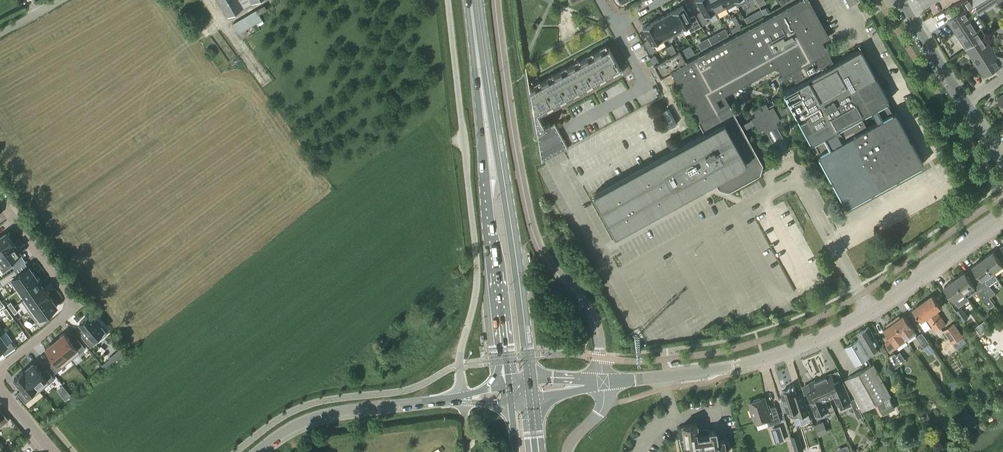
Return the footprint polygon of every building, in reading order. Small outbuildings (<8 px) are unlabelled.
[(228,17),(244,8),(243,7),(251,2),(252,3),(257,0),(218,0),(228,17)] [(689,61),(688,62),(687,62),(686,62),(679,50),(678,51),(678,52),(668,58),(667,57),(666,58),(655,64),(653,64),(658,72),(661,78),(673,71),(675,74),(700,119),(718,109),(713,99),(778,62),(784,72),(793,67),(800,81),(830,65),(819,46),(816,48),(815,42),(825,36),(805,0),(799,0),(788,7),(787,6),(786,8),(775,14),(775,13),(773,14),(774,15),(763,21),(762,20),(761,21),(761,22),(750,28),(750,27),(748,28),(749,29),(737,35),(737,34),(735,35),(725,42),(724,41),(723,42),(712,48),(710,49),(711,49),(700,55),(699,55),(698,55),(698,56),(689,61)] [(709,0),(696,0),(702,11),(697,14),(702,25),(708,22),(706,18),(716,13),(709,0)] [(722,0),(709,0),(716,13),(726,8),(726,9),(727,9),(722,0)] [(727,9),(736,4),(737,6),(738,6),(735,0),(722,0),(727,9)] [(980,12),(998,0),(972,0),(980,12)] [(233,23),(239,33),(263,20),(259,14),(267,9),(264,5),(233,23)] [(682,5),(672,11),(683,31),(688,28),(690,31),(700,26),(695,15),(689,18),(682,5)] [(967,49),(985,37),(967,9),(949,21),(967,49)] [(672,11),(662,16),(673,36),(683,31),(672,11)] [(673,36),(662,16),(652,22),(663,41),(673,36)] [(653,47),(663,41),(652,22),(649,23),(648,22),(642,25),(643,26),(642,27),(649,40),(644,43),(649,53),(655,50),(653,47)] [(967,49),(984,76),(996,69),(1000,75),(1002,73),(1002,62),(1001,63),(985,37),(967,49)] [(541,162),(568,148),(555,122),(551,125),(549,121),(544,124),(538,113),(547,109),(546,107),(552,103),(553,105),(560,101),(559,100),(565,96),(567,98),(573,94),(572,93),(579,89),(580,91),(587,87),(586,86),(592,82),(593,84),(600,80),(599,78),(605,75),(606,77),(613,73),(612,71),(620,67),(609,47),(601,51),(600,50),(594,53),(595,55),(588,58),(587,57),(580,61),(581,62),(575,66),(574,64),(567,68),(568,69),(562,73),(561,71),(554,75),(555,76),(549,80),(548,78),(541,82),(542,84),(535,87),(534,85),(530,88),(529,81),(528,76),(526,65),(526,63),(525,64),(541,162)] [(752,119),(739,126),(727,104),(718,109),(700,119),(707,131),(593,195),(615,235),(717,179),(720,186),(728,188),(758,172),(760,164),(755,156),(757,155),(750,141),(748,142),(742,131),(755,124),(759,130),(760,129),(762,132),(764,131),(765,132),(771,129),(778,125),(777,123),(780,122),(778,120),(780,119),(779,117),(793,109),(811,143),(812,143),(818,154),(846,206),(923,164),(860,49),(830,65),(800,81),(783,91),(790,104),(776,112),(773,105),(769,107),(766,102),(764,103),(764,104),(755,109),(754,108),(752,109),(755,115),(751,117),(752,119)] [(660,113),(668,129),(677,124),(669,109),(660,113)] [(560,214),(554,204),(549,206),(555,217),(560,214)] [(6,232),(0,237),(0,252),(14,242),(6,232)] [(3,273),(13,266),(10,260),(21,253),(14,242),(0,252),(0,259),(4,264),(0,267),(0,268),(3,273)] [(993,251),(983,259),(993,272),(1002,265),(993,251)] [(993,272),(983,259),(973,266),(983,279),(993,272)] [(19,288),(36,276),(29,266),(18,274),(14,268),(4,276),(8,281),(12,278),(19,288)] [(977,286),(975,284),(979,282),(969,269),(955,279),(964,292),(968,297),(976,291),(989,309),(991,308),(997,316),(1001,314),(980,284),(977,286)] [(19,288),(26,298),(43,286),(36,276),(19,288)] [(944,286),(954,300),(964,292),(955,279),(944,286)] [(988,295),(993,292),(985,280),(980,284),(1001,314),(988,295)] [(33,308),(50,296),(43,286),(26,298),(33,308)] [(923,302),(941,328),(946,324),(937,310),(941,307),(932,295),(923,302)] [(57,306),(50,296),(33,308),(40,318),(36,321),(40,326),(50,319),(46,314),(57,306)] [(950,356),(952,359),(959,354),(952,343),(948,338),(943,331),(941,328),(923,302),(913,309),(921,321),(926,318),(935,331),(937,330),(945,342),(939,346),(947,358),(950,356)] [(963,308),(957,311),(964,321),(969,317),(963,308)] [(104,330),(90,314),(80,323),(88,333),(83,337),(91,347),(96,342),(93,339),(104,330)] [(906,339),(915,332),(903,315),(900,318),(899,316),(892,321),(906,339)] [(884,329),(890,338),(885,342),(886,344),(889,350),(890,352),(907,341),(905,339),(906,339),(892,321),(886,325),(887,327),(884,329)] [(954,323),(943,330),(952,343),(963,336),(954,323)] [(868,327),(857,334),(860,339),(845,348),(855,365),(871,356),(870,353),(880,347),(868,327)] [(64,332),(54,340),(68,356),(77,348),(80,352),(85,348),(78,338),(73,342),(64,332)] [(922,332),(916,337),(924,348),(930,344),(922,332)] [(11,342),(7,344),(0,335),(0,350),(1,349),(4,354),(15,347),(11,342)] [(56,372),(61,368),(58,364),(68,356),(54,340),(45,348),(53,358),(48,362),(56,372)] [(900,363),(895,353),(889,356),(894,366),(900,363)] [(110,359),(103,365),(107,369),(114,363),(110,359)] [(33,363),(24,370),(37,387),(46,379),(50,383),(55,379),(47,369),(42,373),(33,363)] [(877,404),(889,397),(891,396),(873,364),(849,377),(845,380),(862,412),(877,404)] [(18,393),(25,403),(31,398),(27,395),(37,387),(24,370),(14,379),(23,389),(18,393)] [(838,402),(842,404),(851,401),(842,379),(835,382),(832,373),(826,376),(827,377),(821,380),(829,399),(836,396),(838,402)] [(825,412),(826,408),(824,401),(829,399),(821,380),(816,382),(815,381),(810,383),(813,391),(807,394),(816,415),(825,412)] [(782,392),(789,414),(790,416),(793,418),(795,417),(809,413),(805,400),(799,402),(794,388),(782,392)] [(68,391),(63,396),(66,399),(71,395),(68,391)] [(769,426),(781,422),(776,406),(769,409),(765,397),(749,402),(752,409),(750,410),(752,417),(754,416),(756,423),(767,420),(769,426)] [(896,408),(895,407),(889,397),(877,404),(883,415),(896,408)] [(858,407),(853,409),(858,419),(863,417),(858,407)] [(0,420),(4,424),(9,420),(1,410),(0,411),(0,421),(0,420)] [(971,430),(977,426),(968,412),(961,416),(971,430)] [(815,425),(819,434),(825,431),(821,422),(815,425)] [(686,451),(726,451),(724,439),(717,440),(716,429),(698,432),(697,423),(682,425),(686,451)] [(781,427),(770,430),(775,445),(785,442),(781,427)] [(804,450),(799,434),(790,437),(795,451),(799,451),(804,450)]
